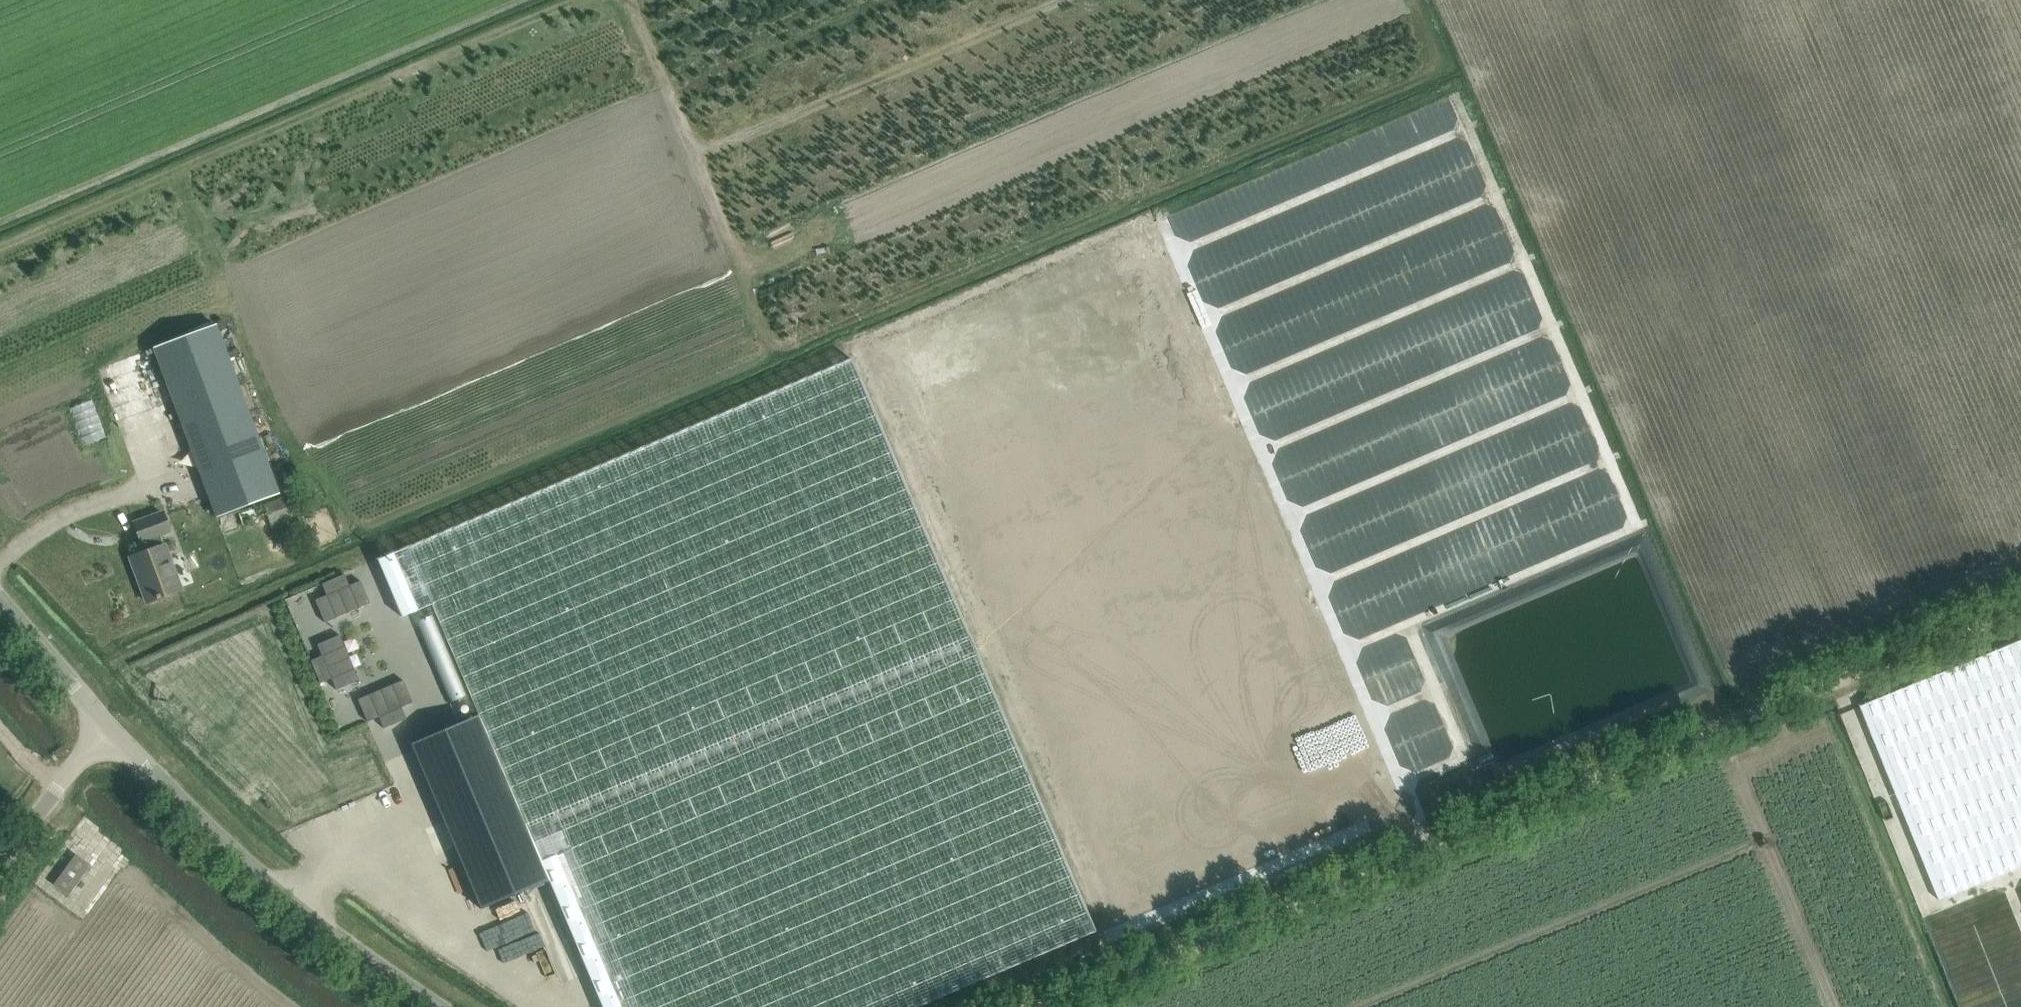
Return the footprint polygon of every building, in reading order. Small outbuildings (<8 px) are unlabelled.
[(279,493),(216,325),(154,348),(216,517),(279,493)] [(287,509),(268,515),(274,530),(292,524),(287,509)] [(180,590),(164,545),(160,546),(156,535),(169,530),(163,513),(134,523),(141,541),(144,540),(148,551),(135,556),(145,583),(141,584),(147,602),(180,590)] [(327,595),(315,600),(325,622),(370,603),(360,580),(349,585),(344,574),(322,583),(327,595)] [(322,656),(311,660),(320,683),(332,678),(336,689),(359,680),(340,635),(317,644),(322,656)] [(2009,646),(1862,705),(1941,899),(2020,867),(2020,641),(2009,646)] [(403,680),(358,699),(368,722),(379,717),(384,728),(406,718),(401,707),(413,702),(403,680)] [(477,715),(411,743),(481,909),(548,881),(477,715)] [(90,865),(76,855),(54,885),(68,895),(90,865)]
